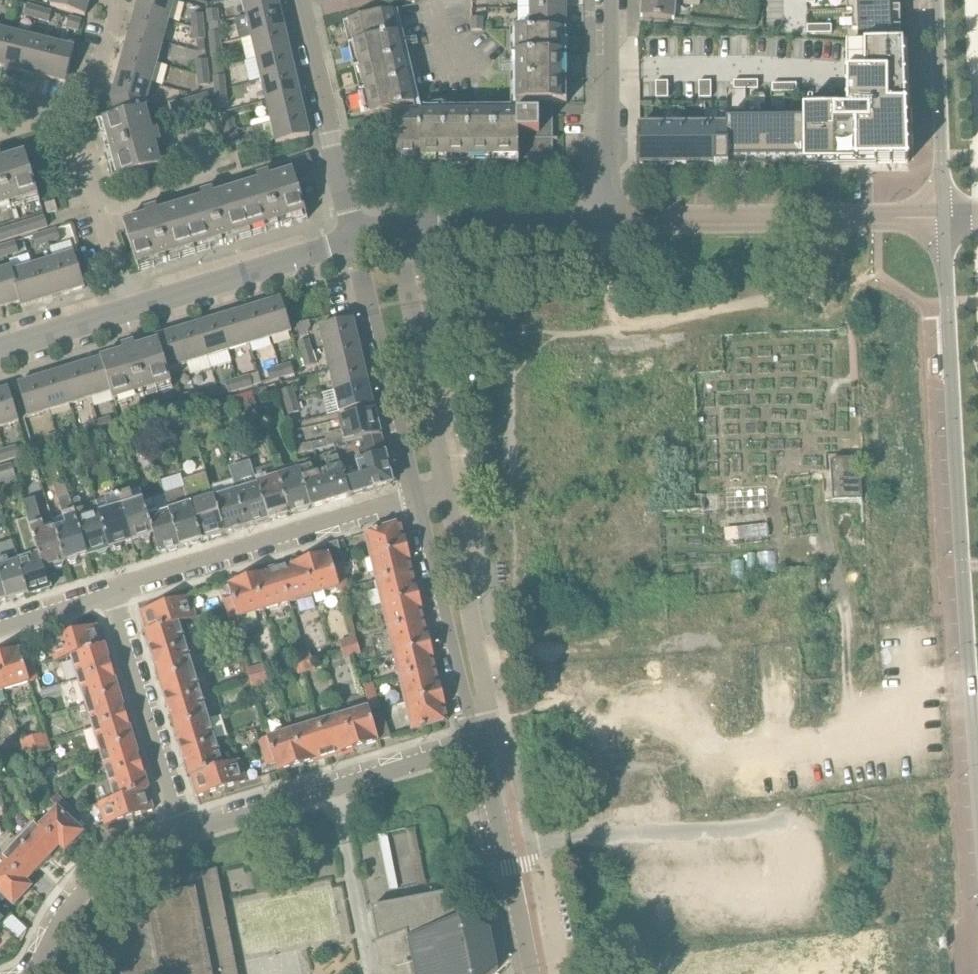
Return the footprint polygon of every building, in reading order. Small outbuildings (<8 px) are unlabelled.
[(84,16),(85,17),(90,0),(52,0),(50,7),(84,16)] [(170,22),(176,0),(175,0),(140,0),(136,12),(170,22)] [(280,9),(278,0),(243,0),(247,17),(280,9)] [(675,20),(677,0),(643,0),(641,18),(675,20)] [(847,10),(852,10),(898,8),(898,5),(898,1),(897,0),(847,0),(847,10)] [(25,16),(37,20),(40,8),(28,5),(25,16)] [(530,31),(566,30),(566,6),(530,6),(530,31)] [(37,20),(49,24),(53,12),(40,8),(37,20)] [(898,8),(852,10),(853,30),(856,30),(899,28),(898,17),(900,17),(900,10),(898,10),(898,8)] [(252,39),(285,31),(280,9),(247,17),(252,39)] [(208,25),(220,23),(219,10),(207,12),(208,25)] [(567,79),(567,55),(566,30),(530,31),(516,31),(516,55),(516,80),(516,105),(518,105),(518,115),(417,116),(415,106),(393,11),(344,23),(366,118),(397,111),(397,117),(398,167),(519,166),(519,160),(554,160),(554,105),(567,105),(567,104),(567,79)] [(130,34),(164,43),(170,22),(136,12),(130,34)] [(193,28),(205,27),(204,14),(191,16),(193,28)] [(67,29),(79,32),(83,21),(70,17),(67,29)] [(471,31),(483,31),(483,18),(471,18),(471,31)] [(820,26),(808,26),(808,34),(820,34),(820,26)] [(832,26),(820,26),(820,34),(832,34),(832,26)] [(194,41),(206,40),(205,27),(193,28),(194,41)] [(899,28),(856,30),(857,47),(900,45),(899,36),(901,36),(901,30),(899,30),(899,28)] [(3,68),(12,33),(0,30),(0,67),(3,68)] [(257,60),(290,52),(285,31),(252,39),(257,60)] [(210,46),(222,45),(221,32),(209,34),(210,46)] [(3,68),(24,73),(33,38),(12,33),(3,68)] [(124,55),(158,65),(164,43),(130,34),(124,55)] [(24,73),(45,78),(53,43),(33,38),(24,73)] [(45,78),(66,84),(74,49),(53,43),(45,78)] [(212,59),(224,58),(222,45),(210,46),(212,59)] [(846,108),(805,109),(805,122),(805,166),(904,166),(900,45),(857,47),(857,46),(846,47),(846,108)] [(262,81),(295,73),(290,52),(257,60),(262,81)] [(118,76),(152,86),(158,65),(124,55),(118,76)] [(197,74),(209,73),(208,61),(196,62),(197,74)] [(198,87),(211,86),(209,73),(197,74),(198,87)] [(267,102),(300,94),(295,73),(262,81),(267,102)] [(146,109),(145,106),(147,106),(152,86),(118,76),(112,100),(117,118),(146,109)] [(215,90),(227,89),(226,77),(213,78),(215,90)] [(746,81),(734,81),(734,89),(746,89),(746,81)] [(758,81),(746,81),(746,89),(758,89),(758,81)] [(668,82),(656,82),(656,90),(668,90),(668,82)] [(711,82),(699,82),(699,90),(711,90),(711,82)] [(773,83),(773,91),(784,92),(785,84),(773,83)] [(785,84),(784,92),(796,93),(797,85),(785,84)] [(216,103),(228,102),(227,89),(215,90),(216,103)] [(668,90),(656,90),(656,98),(668,98),(668,90)] [(711,90),(699,90),(699,98),(711,98),(711,90)] [(171,105),(174,115),(212,104),(209,94),(171,105)] [(271,122),(305,115),(300,94),(267,102),(271,122)] [(161,143),(157,131),(152,132),(146,109),(117,118),(97,123),(113,181),(162,168),(155,145),(161,143)] [(277,144),(310,137),(305,115),(271,122),(277,144)] [(225,134),(237,131),(233,119),(221,122),(225,134)] [(706,122),(684,123),(684,167),(706,167),(706,122)] [(726,122),(706,122),(706,167),(726,167),(726,122)] [(746,122),(726,122),(726,167),(747,167),(746,122)] [(766,122),(746,122),(747,167),(766,167),(766,122)] [(785,122),(766,122),(766,167),(785,167),(785,122)] [(805,122),(785,122),(785,167),(805,166),(805,122)] [(662,123),(640,123),(640,168),(663,168),(662,123)] [(684,123),(662,123),(663,168),(684,167),(684,123)] [(228,147),(240,143),(237,131),(225,134),(228,147)] [(39,196),(26,154),(3,161),(1,156),(0,156),(0,208),(39,196)] [(294,172),(313,165),(310,156),(291,162),(294,172)] [(124,224),(139,271),(139,272),(308,220),(294,172),(271,179),(269,173),(257,177),(259,182),(215,196),(213,191),(201,194),(203,199),(159,213),(157,208),(145,212),(147,217),(124,224)] [(52,214),(57,212),(58,212),(55,201),(45,205),(48,215),(52,214)] [(23,235),(47,227),(44,217),(20,225),(23,235)] [(23,235),(20,225),(0,231),(0,242),(23,235)] [(49,243),(60,240),(57,230),(46,234),(49,243)] [(38,247),(49,243),(46,234),(35,237),(38,247)] [(8,257),(20,253),(16,242),(4,246),(8,257)] [(64,294),(86,288),(75,253),(53,260),(64,294)] [(42,301),(64,294),(53,260),(32,267),(42,301)] [(20,303),(14,272),(12,267),(0,270),(0,309),(20,303)] [(22,307),(42,301),(32,267),(14,272),(20,303),(22,307)] [(270,340),(292,333),(282,299),(260,306),(270,340)] [(251,346),(270,340),(260,306),(241,312),(251,346)] [(229,352),(251,346),(241,312),(219,319),(229,352)] [(209,359),(229,352),(219,319),(199,325),(209,359)] [(324,351),(358,343),(353,320),(319,328),(324,351)] [(189,365),(209,359),(199,325),(178,331),(189,365)] [(168,371),(189,365),(178,331),(156,338),(157,343),(168,371)] [(302,356),(314,352),(310,340),(298,344),(302,356)] [(100,360),(111,394),(114,403),(116,402),(117,406),(172,389),(171,385),(172,385),(168,371),(157,343),(136,349),(135,343),(123,347),(124,353),(100,360)] [(329,371),(363,363),(358,343),(324,351),(329,371)] [(305,368),(317,365),(314,352),(302,356),(305,368)] [(93,399),(111,394),(100,360),(83,365),(93,399)] [(334,390),(368,382),(363,363),(329,371),(334,390)] [(283,379),(295,375),(291,364),(279,367),(283,379)] [(71,406),(93,399),(83,365),(61,372),(71,406)] [(270,382),(283,379),(279,367),(267,371),(270,382)] [(50,412),(71,406),(61,372),(40,379),(50,412)] [(246,390),(263,385),(259,374),(250,376),(243,378),(246,390)] [(229,395),(246,390),(243,378),(226,383),(229,395)] [(29,419),(50,412),(40,379),(18,385),(29,419)] [(340,413),(373,406),(373,405),(368,382),(334,390),(340,413)] [(199,404),(212,400),(208,388),(196,392),(199,404)] [(285,404),(297,400),(293,388),(282,391),(285,404)] [(20,423),(10,390),(0,393),(0,429),(20,423)] [(187,407),(199,404),(196,392),(183,396),(187,407)] [(289,416),(300,412),(297,400),(285,404),(289,416)] [(156,421),(172,416),(169,405),(152,410),(156,421)] [(139,426),(156,421),(152,410),(136,415),(139,426)] [(317,451),(337,446),(380,435),(374,412),(339,420),(339,421),(341,431),(333,433),(324,435),(326,441),(311,445),(312,452),(317,451)] [(122,431),(139,426),(136,415),(119,420),(122,431)] [(102,433),(114,429),(111,418),(99,421),(102,433)] [(90,437),(102,433),(99,421),(87,425),(90,437)] [(60,445),(73,442),(69,430),(57,434),(60,445)] [(48,449),(60,445),(57,434),(45,438),(48,449)] [(338,452),(351,497),(387,486),(391,479),(380,435),(337,446),(338,452)] [(8,462),(20,458),(17,446),(5,450),(8,462)] [(8,462),(5,450),(0,451),(0,464),(8,462)] [(351,497),(338,452),(299,463),(313,509),(351,497)] [(856,462),(835,462),(836,501),(856,500),(856,462)] [(313,509),(299,463),(277,470),(290,515),(313,509)] [(249,528),(268,522),(253,471),(251,464),(229,470),(233,481),(249,528)] [(268,522),(290,515),(277,470),(275,464),(264,467),(253,471),(268,522)] [(15,477),(12,467),(0,471),(0,482),(15,477)] [(226,535),(211,489),(210,486),(201,488),(197,476),(183,481),(186,490),(202,543),(226,535)] [(226,535),(249,528),(233,481),(211,489),(226,535)] [(66,564),(89,556),(71,501),(69,495),(68,496),(65,483),(53,487),(59,506),(60,506),(64,517),(53,521),(66,564)] [(154,536),(148,513),(140,489),(131,492),(117,496),(132,543),(154,536)] [(182,549),(202,543),(186,490),(166,496),(182,549)] [(111,550),(132,543),(117,496),(96,503),(111,550)] [(160,555),(182,549),(166,496),(154,500),(158,510),(148,513),(154,536),(160,555)] [(111,550),(96,503),(96,502),(82,506),(80,498),(71,501),(89,556),(111,550)] [(45,570),(66,564),(53,521),(43,524),(41,515),(34,517),(31,506),(25,508),(28,518),(45,570)] [(51,590),(45,570),(28,518),(17,522),(20,531),(19,531),(28,558),(18,561),(19,562),(28,597),(51,590)] [(372,558),(408,549),(405,536),(404,536),(401,524),(366,533),(372,558)] [(341,552),(338,544),(326,547),(327,548),(329,555),(333,569),(343,566),(345,565),(341,552)] [(378,582),(413,574),(410,562),(411,562),(408,549),(372,558),(378,582)] [(781,551),(762,550),(761,568),(780,568),(781,551)] [(303,563),(314,597),(339,589),(337,580),(333,569),(329,555),(303,563)] [(28,597),(19,562),(10,565),(8,559),(0,562),(0,576),(8,603),(28,597)] [(290,604),(314,597),(303,563),(280,570),(290,604)] [(333,569),(337,580),(346,577),(343,566),(333,569)] [(265,612),(290,604),(280,570),(254,578),(265,612)] [(384,607),(420,599),(417,584),(415,584),(413,574),(378,582),(384,607)] [(350,588),(346,577),(337,580),(339,589),(340,592),(350,589),(350,588)] [(239,620),(265,612),(254,578),(229,586),(233,598),(236,610),(239,620)] [(181,623),(197,619),(190,597),(141,612),(148,632),(181,623)] [(228,612),(236,610),(233,598),(225,601),(228,612)] [(390,631),(425,623),(422,611),(423,611),(420,599),(384,607),(390,631)] [(236,610),(228,612),(232,624),(240,622),(239,620),(236,610)] [(153,657),(188,646),(181,623),(148,632),(146,633),(153,657)] [(396,655),(431,647),(428,633),(427,633),(425,623),(390,631),(396,655)] [(72,658),(106,647),(105,645),(103,646),(97,626),(49,640),(55,662),(71,657),(72,658)] [(348,641),(351,648),(359,646),(356,638),(348,641)] [(343,651),(351,648),(348,641),(340,643),(343,651)] [(161,681),(196,671),(188,646),(153,657),(161,681)] [(351,648),(353,656),(361,654),(359,646),(351,648)] [(80,684),(114,673),(106,647),(72,658),(80,684)] [(401,678),(436,669),(433,660),(435,659),(431,647),(396,655),(401,678)] [(353,656),(351,648),(343,651),(345,659),(353,656)] [(28,676),(25,667),(23,659),(20,649),(0,655),(0,678),(4,692),(30,684),(28,676)] [(302,656),(305,664),(313,661),(310,653),(302,656)] [(297,666),(305,664),(302,656),(294,658),(297,666)] [(34,665),(31,657),(23,659),(25,667),(34,665)] [(305,664),(307,672),(315,669),(313,661),(305,664)] [(307,672),(305,664),(297,666),(299,674),(307,672)] [(36,673),(35,668),(34,665),(25,667),(28,676),(36,673)] [(256,669),(258,677),(266,675),(264,666),(256,669)] [(250,679),(258,677),(256,669),(247,671),(250,679)] [(407,704),(443,696),(440,681),(439,682),(436,669),(401,678),(407,704)] [(168,705),(203,694),(196,671),(161,681),(168,705)] [(28,676),(30,684),(39,681),(36,673),(28,676)] [(86,705),(120,694),(114,673),(80,684),(86,705)] [(258,677),(260,685),(269,683),(266,675),(258,677)] [(260,685),(258,677),(250,679),(252,687),(260,685)] [(368,702),(377,699),(373,685),(364,688),(368,702)] [(94,731),(128,720),(120,694),(86,705),(94,731)] [(176,729),(210,719),(203,694),(168,705),(176,729)] [(414,732),(448,721),(445,708),(446,708),(443,696),(407,704),(414,732)] [(377,699),(368,702),(370,708),(373,715),(381,713),(377,699)] [(346,715),(357,750),(366,747),(365,746),(380,742),(373,715),(370,708),(346,715)] [(381,713),(373,715),(380,742),(391,738),(384,712),(381,713)] [(355,750),(357,750),(346,715),(319,723),(329,757),(341,754),(354,749),(355,750)] [(183,753),(218,742),(210,719),(176,729),(183,753)] [(101,753),(135,743),(128,720),(94,731),(101,753)] [(317,761),(329,757),(319,723),(292,732),(303,765),(317,761)] [(303,766),(303,765),(292,732),(268,739),(272,751),(275,764),(278,772),(292,768),(292,769),(303,766)] [(34,737),(36,745),(48,741),(45,733),(34,737)] [(25,749),(36,745),(34,737),(22,741),(25,749)] [(267,739),(260,742),(264,754),(272,751),(268,739),(267,739)] [(36,745),(39,753),(50,749),(48,741),(36,745)] [(192,777),(225,766),(218,742),(183,753),(191,778),(192,777)] [(108,776),(142,766),(135,743),(101,753),(108,776)] [(39,753),(36,745),(25,749),(27,757),(39,753)] [(275,764),(272,751),(264,754),(267,766),(275,764)] [(192,777),(198,798),(247,782),(240,761),(225,766),(192,777)] [(115,798),(148,791),(149,790),(142,766),(108,776),(115,798)] [(106,826),(153,811),(154,811),(148,791),(115,798),(99,804),(106,826)] [(58,809),(64,802),(58,796),(51,803),(57,808),(58,809)] [(64,802),(58,809),(65,814),(70,808),(64,802)] [(76,825),(71,820),(65,814),(58,809),(57,808),(39,827),(60,846),(66,852),(84,833),(76,825)] [(70,808),(65,814),(71,820),(77,814),(70,808)] [(41,866),(60,846),(39,827),(38,828),(35,825),(17,844),(41,866)] [(389,887),(426,883),(421,826),(383,830),(389,887)] [(27,882),(41,866),(17,844),(4,858),(7,861),(5,863),(27,882)] [(0,868),(0,893),(14,907),(32,887),(27,882),(5,863),(0,868)] [(217,869),(155,882),(158,896),(146,899),(161,973),(238,973),(217,869)] [(498,970),(490,930),(460,920),(458,921),(453,892),(372,908),(379,943),(375,944),(381,973),(494,973),(498,970)] [(0,921),(3,924),(11,915),(1,905),(0,905),(0,921)]
